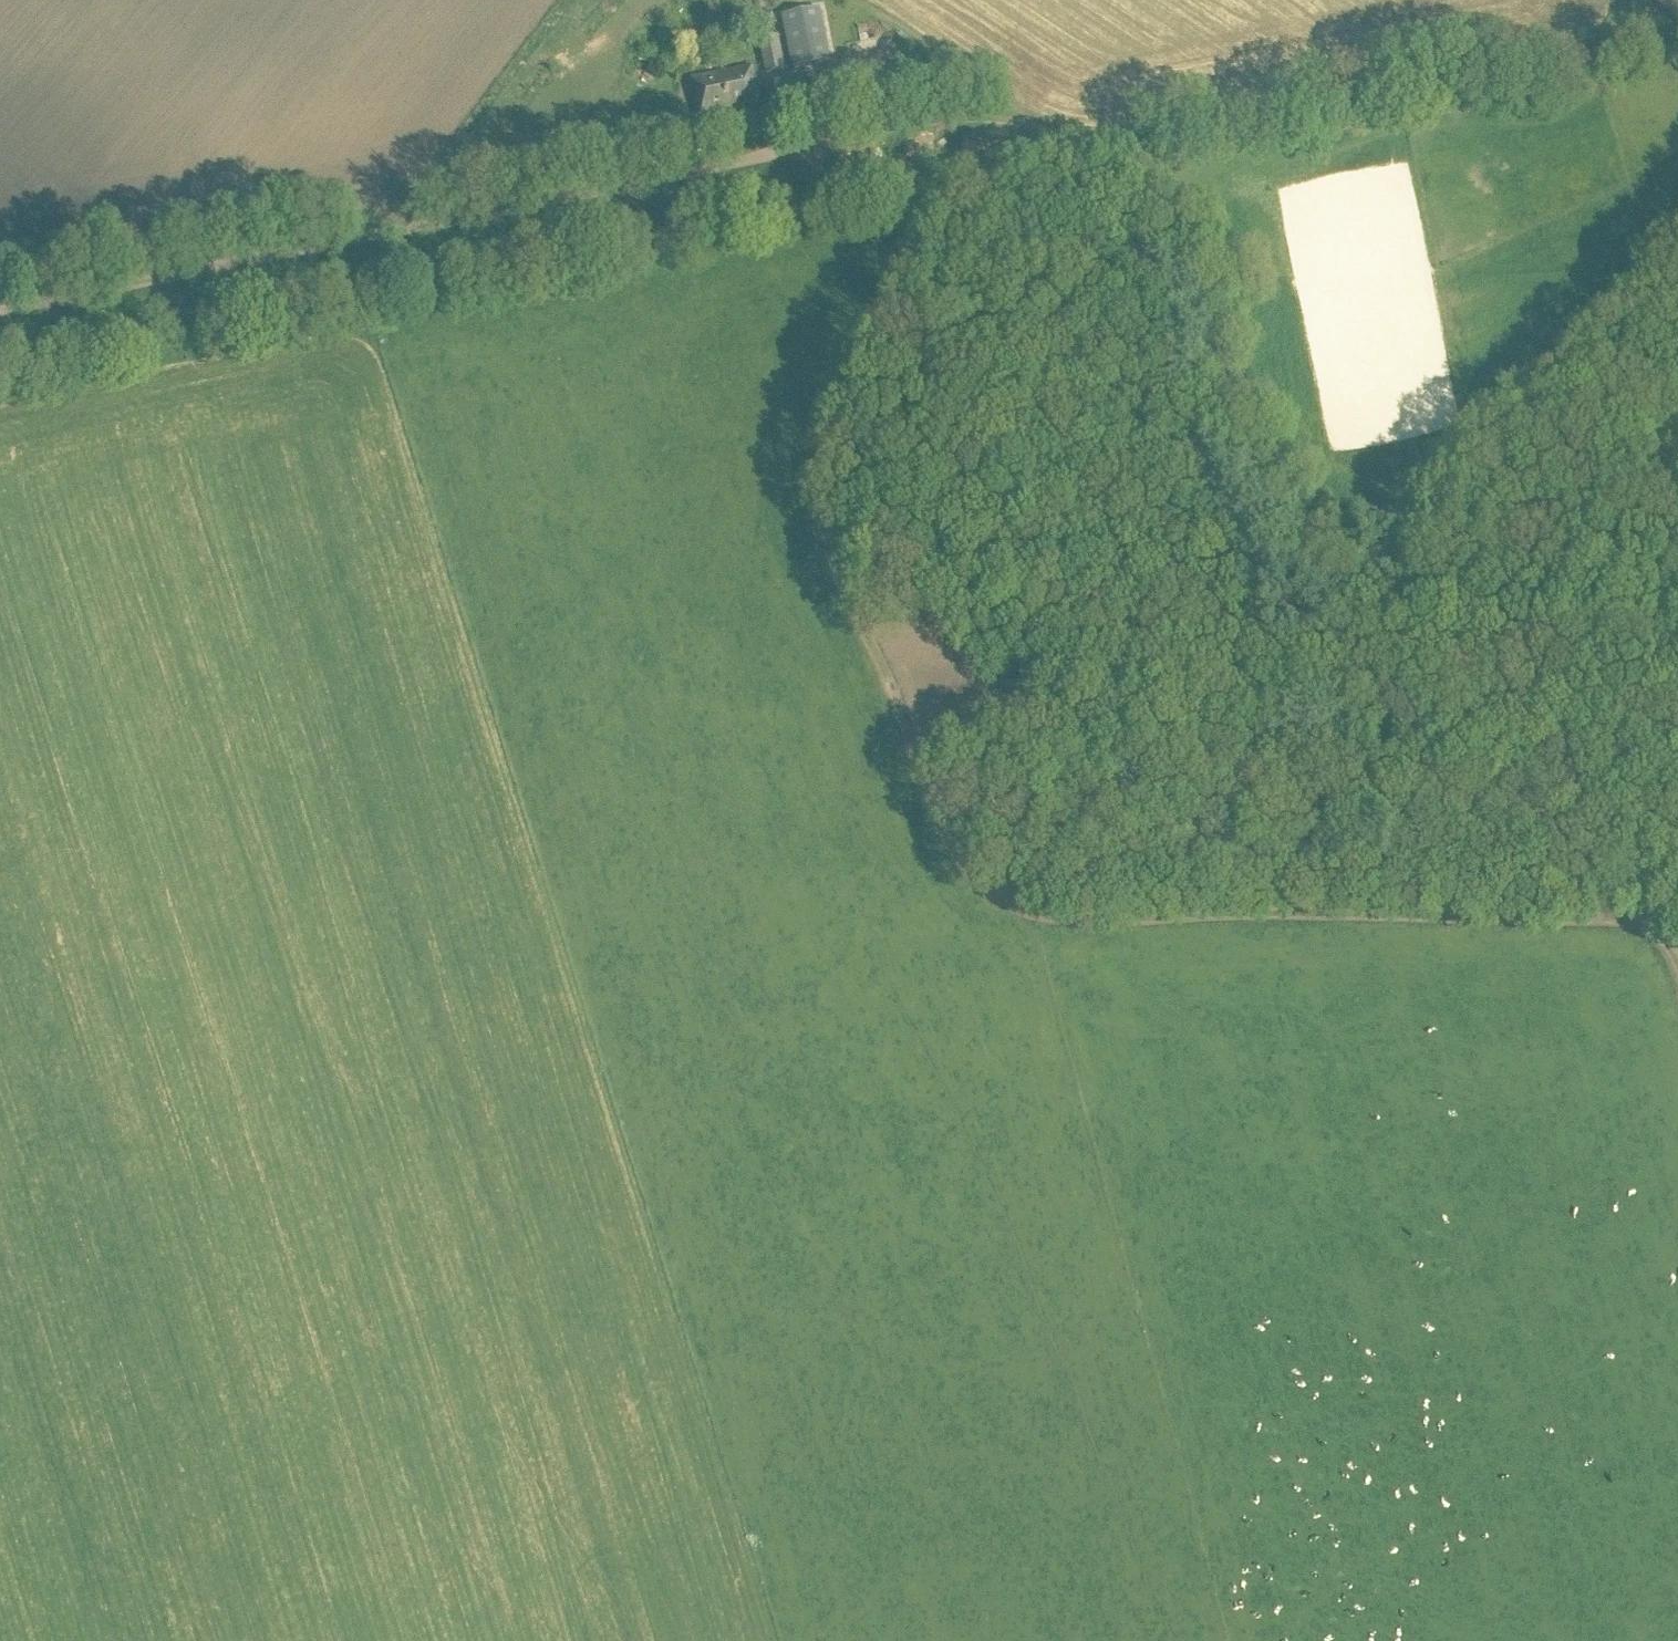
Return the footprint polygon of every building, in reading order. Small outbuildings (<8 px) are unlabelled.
[(819,11),(783,18),(793,67),(829,60),(819,11)] [(777,39),(761,42),(767,73),(783,70),(777,39)] [(698,118),(759,106),(751,68),(691,80),(698,118)]
